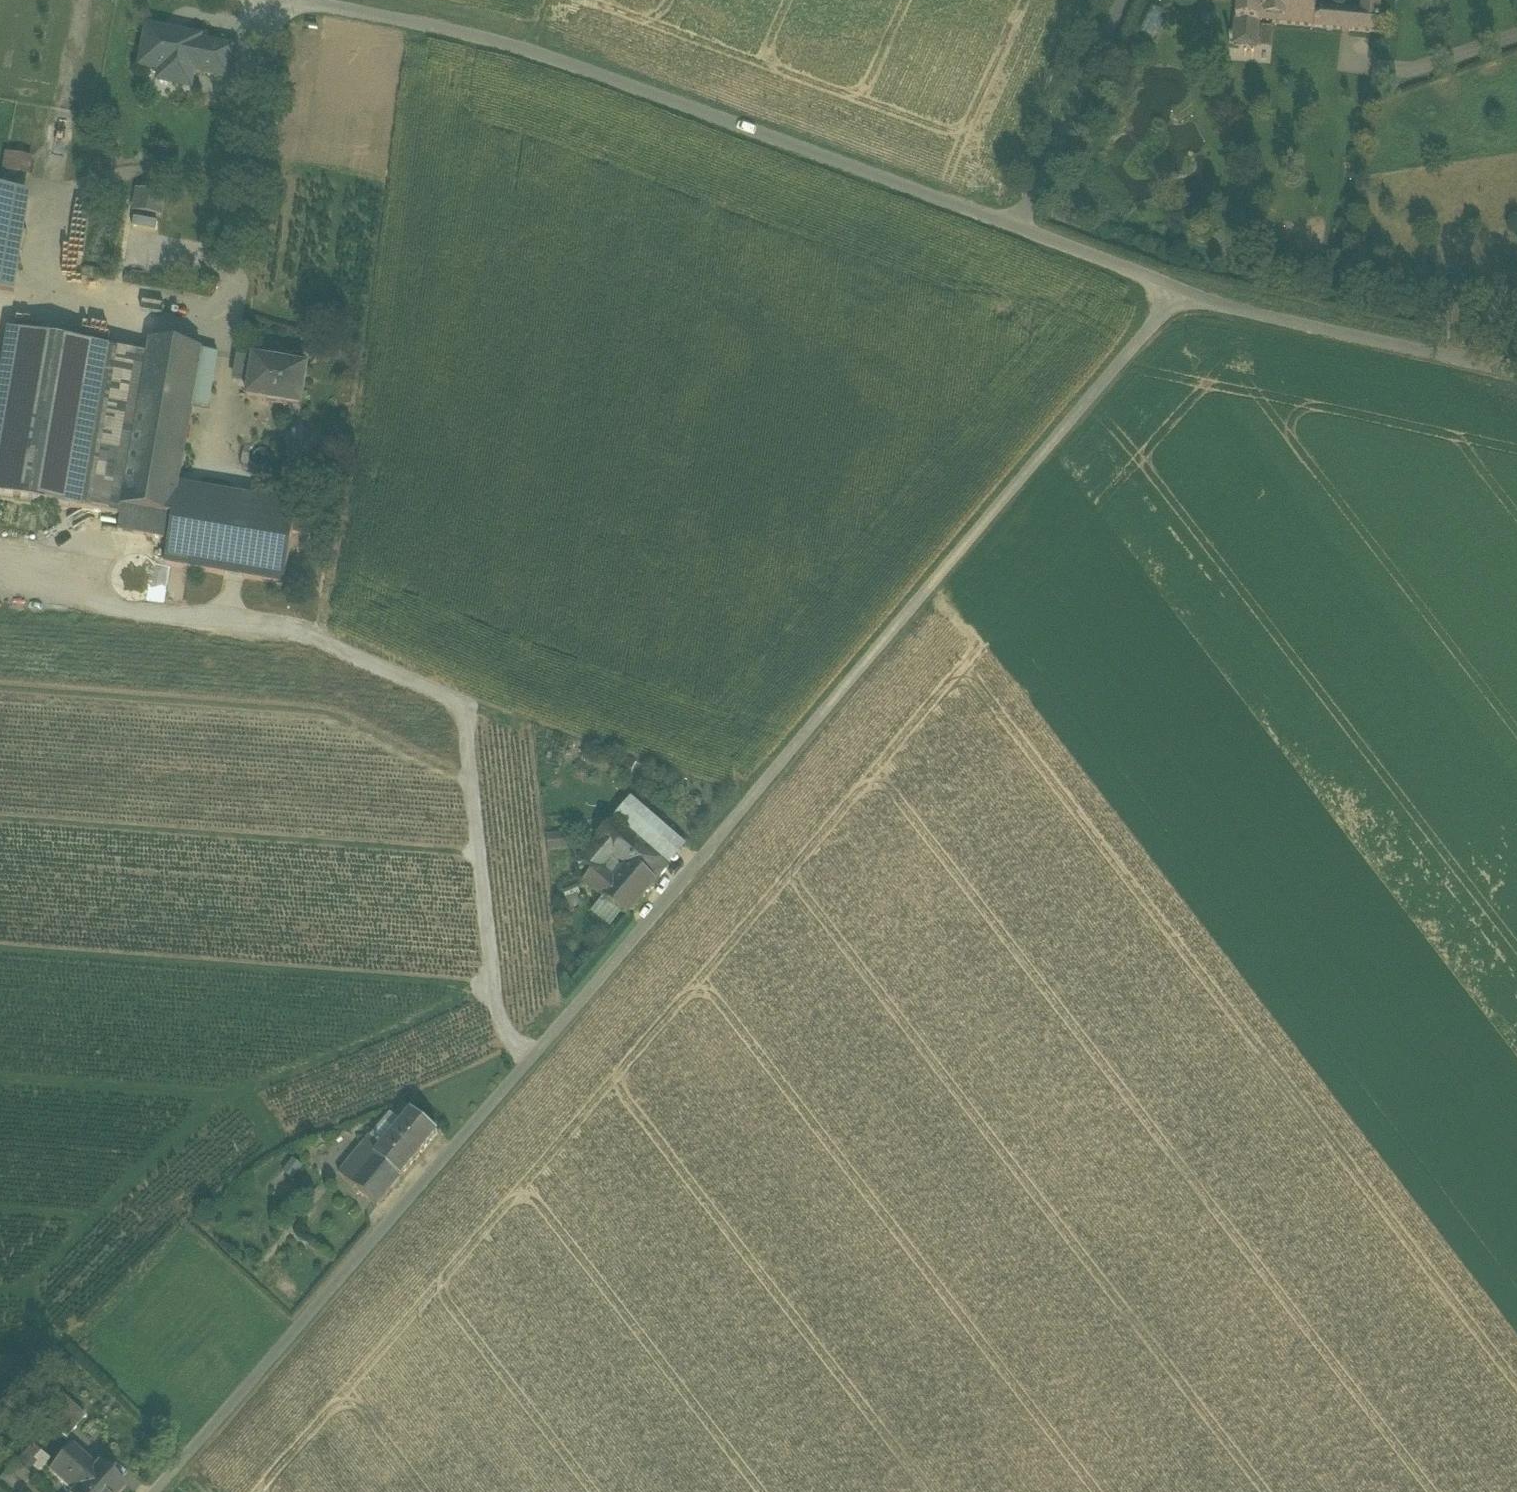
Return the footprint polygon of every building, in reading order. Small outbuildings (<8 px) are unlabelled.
[(1259,23),(1261,0),(1239,0),(1237,21),(1259,23)] [(1315,28),(1316,11),(1317,0),(1261,0),(1259,23),(1315,28)] [(1381,0),(1365,0),(1364,15),(1316,11),(1315,28),(1379,34),(1381,0)] [(1164,12),(1153,7),(1140,33),(1152,38),(1155,32),(1160,34),(1166,21),(1161,19),(1164,12)] [(1257,48),(1259,23),(1237,21),(1235,40),(1235,46),(1257,48)] [(1274,29),(1262,28),(1260,47),(1272,48),(1274,29)] [(177,87),(186,88),(193,84),(195,73),(201,44),(201,40),(186,37),(182,39),(168,36),(166,33),(149,30),(141,69),(161,72),(173,75),(172,80),(177,86),(177,87)] [(195,73),(228,80),(234,50),(201,44),(195,73)] [(159,83),(177,86),(172,80),(173,75),(161,72),(159,83)] [(206,93),(224,95),(226,80),(208,78),(206,93)] [(31,172),(33,155),(4,153),(2,170),(31,172)] [(27,190),(28,173),(1,172),(0,189),(27,190)] [(163,213),(164,191),(134,189),(132,211),(163,213)] [(16,192),(0,190),(0,288),(16,192)] [(16,192),(0,288),(0,289),(15,292),(31,195),(16,192)] [(157,231),(158,222),(133,217),(131,226),(157,231)] [(121,515),(123,507),(149,356),(10,332),(0,390),(0,495),(121,515)] [(149,356),(123,507),(174,516),(179,484),(193,405),(194,400),(202,350),(151,341),(149,356)] [(218,354),(202,350),(194,400),(210,402),(218,354)] [(235,378),(251,381),(254,360),(238,358),(235,378)] [(254,359),(254,360),(251,381),(247,398),(301,408),(308,368),(288,365),(288,366),(271,363),(271,362),(254,359)] [(194,400),(193,405),(209,408),(210,402),(194,400)] [(298,504),(179,484),(174,516),(169,540),(165,564),(284,584),(298,504)] [(169,540),(174,516),(123,507),(121,515),(118,531),(169,540)] [(113,571),(112,580),(115,589),(122,595),(130,599),(139,599),(147,596),(154,590),(158,582),(158,573),(155,564),(149,558),(140,554),(131,554),(123,557),(116,563),(113,571)] [(619,774),(630,778),(636,762),(624,759),(619,774)] [(632,799),(616,817),(671,865),(687,847),(632,799)] [(614,820),(596,841),(626,866),(631,860),(657,881),(669,866),(614,820)] [(549,835),(550,850),(568,849),(567,834),(549,835)] [(626,866),(596,841),(579,861),(593,873),(585,882),(601,895),(626,866)] [(626,866),(601,895),(605,899),(621,912),(627,917),(657,881),(631,860),(626,866)] [(579,861),(585,882),(593,873),(579,861)] [(621,912),(605,899),(594,911),(610,925),(621,912)] [(403,1103),(392,1115),(400,1121),(410,1110),(403,1103)] [(380,1144),(386,1149),(361,1178),(385,1198),(410,1169),(444,1129),(415,1104),(410,1110),(400,1121),(380,1144)] [(380,1144),(400,1121),(392,1115),(391,1114),(372,1136),(380,1144)] [(347,1165),(361,1178),(386,1149),(380,1144),(372,1136),(347,1165)] [(304,1168),(293,1159),(282,1173),(293,1181),(304,1168)] [(43,1420),(66,1440),(86,1418),(63,1397),(43,1420)] [(33,1446),(17,1465),(33,1478),(49,1459),(33,1446)] [(126,1488),(98,1464),(96,1467),(72,1446),(49,1472),(71,1491),(122,1491),(126,1488)] [(33,1478),(17,1465),(15,1462),(0,1479),(0,1481),(13,1491),(21,1491),(33,1478)]
